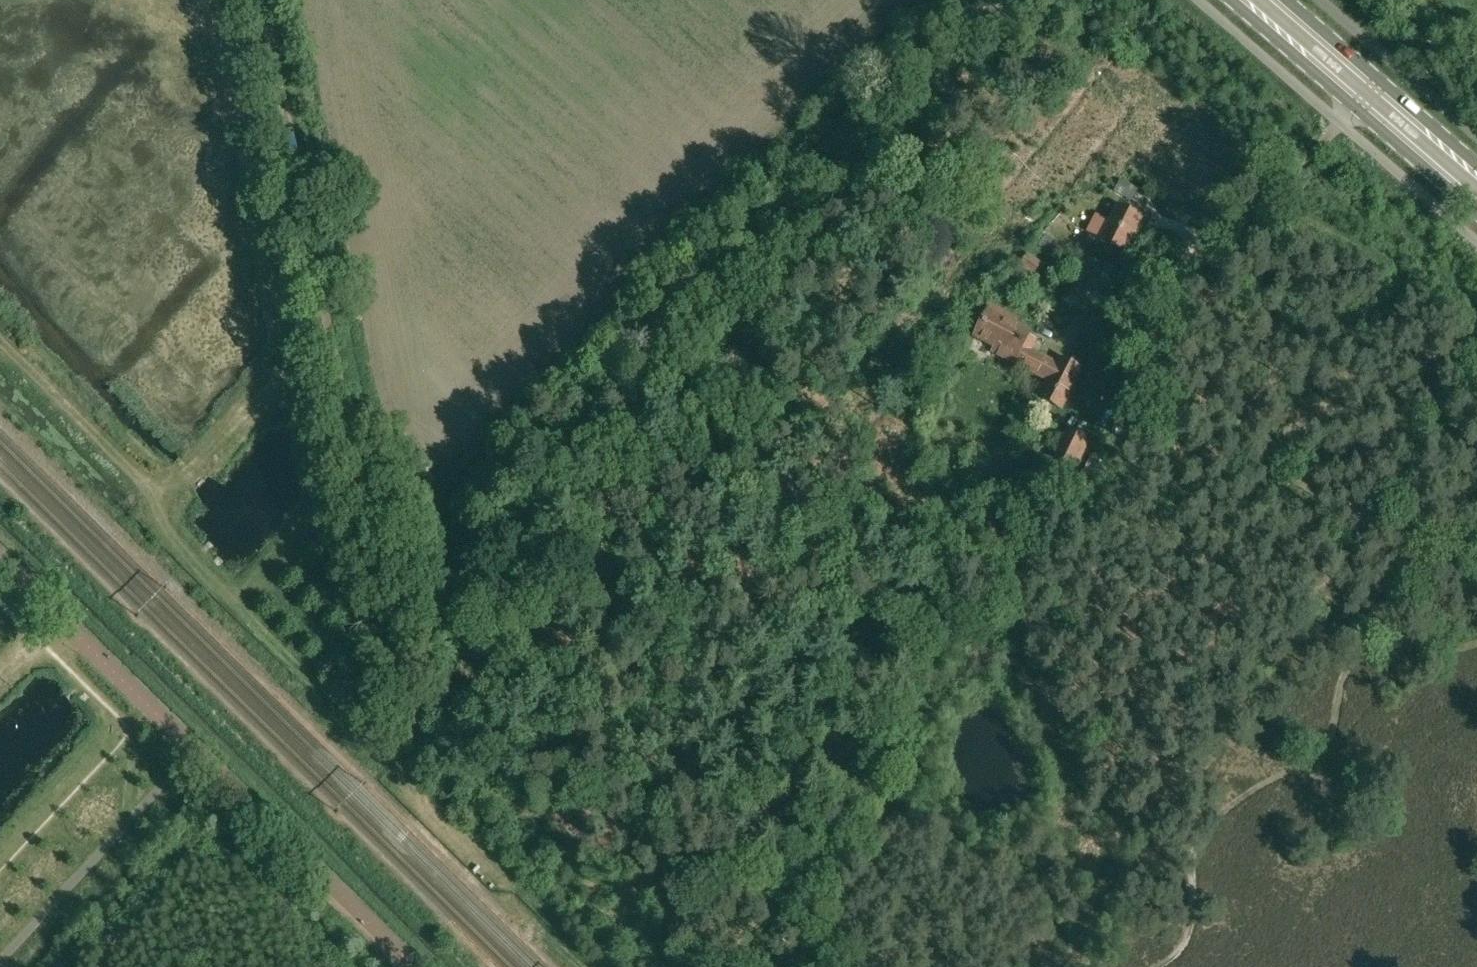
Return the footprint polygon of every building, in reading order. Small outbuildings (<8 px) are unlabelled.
[(1132,213),(1117,205),(1100,237),(1124,250),(1143,212),(1135,208),(1132,213)] [(1027,252),(1019,265),(1033,275),(1042,262),(1027,252)] [(994,347),(992,352),(1046,381),(1043,387),(1039,385),(1033,396),(1058,409),(1079,371),(1058,360),(1055,365),(1025,349),(1030,339),(1026,336),(1027,333),(1014,326),(1016,322),(989,308),(974,336),(994,347)] [(1091,440),(1066,427),(1050,458),(1075,471),(1091,440)]
